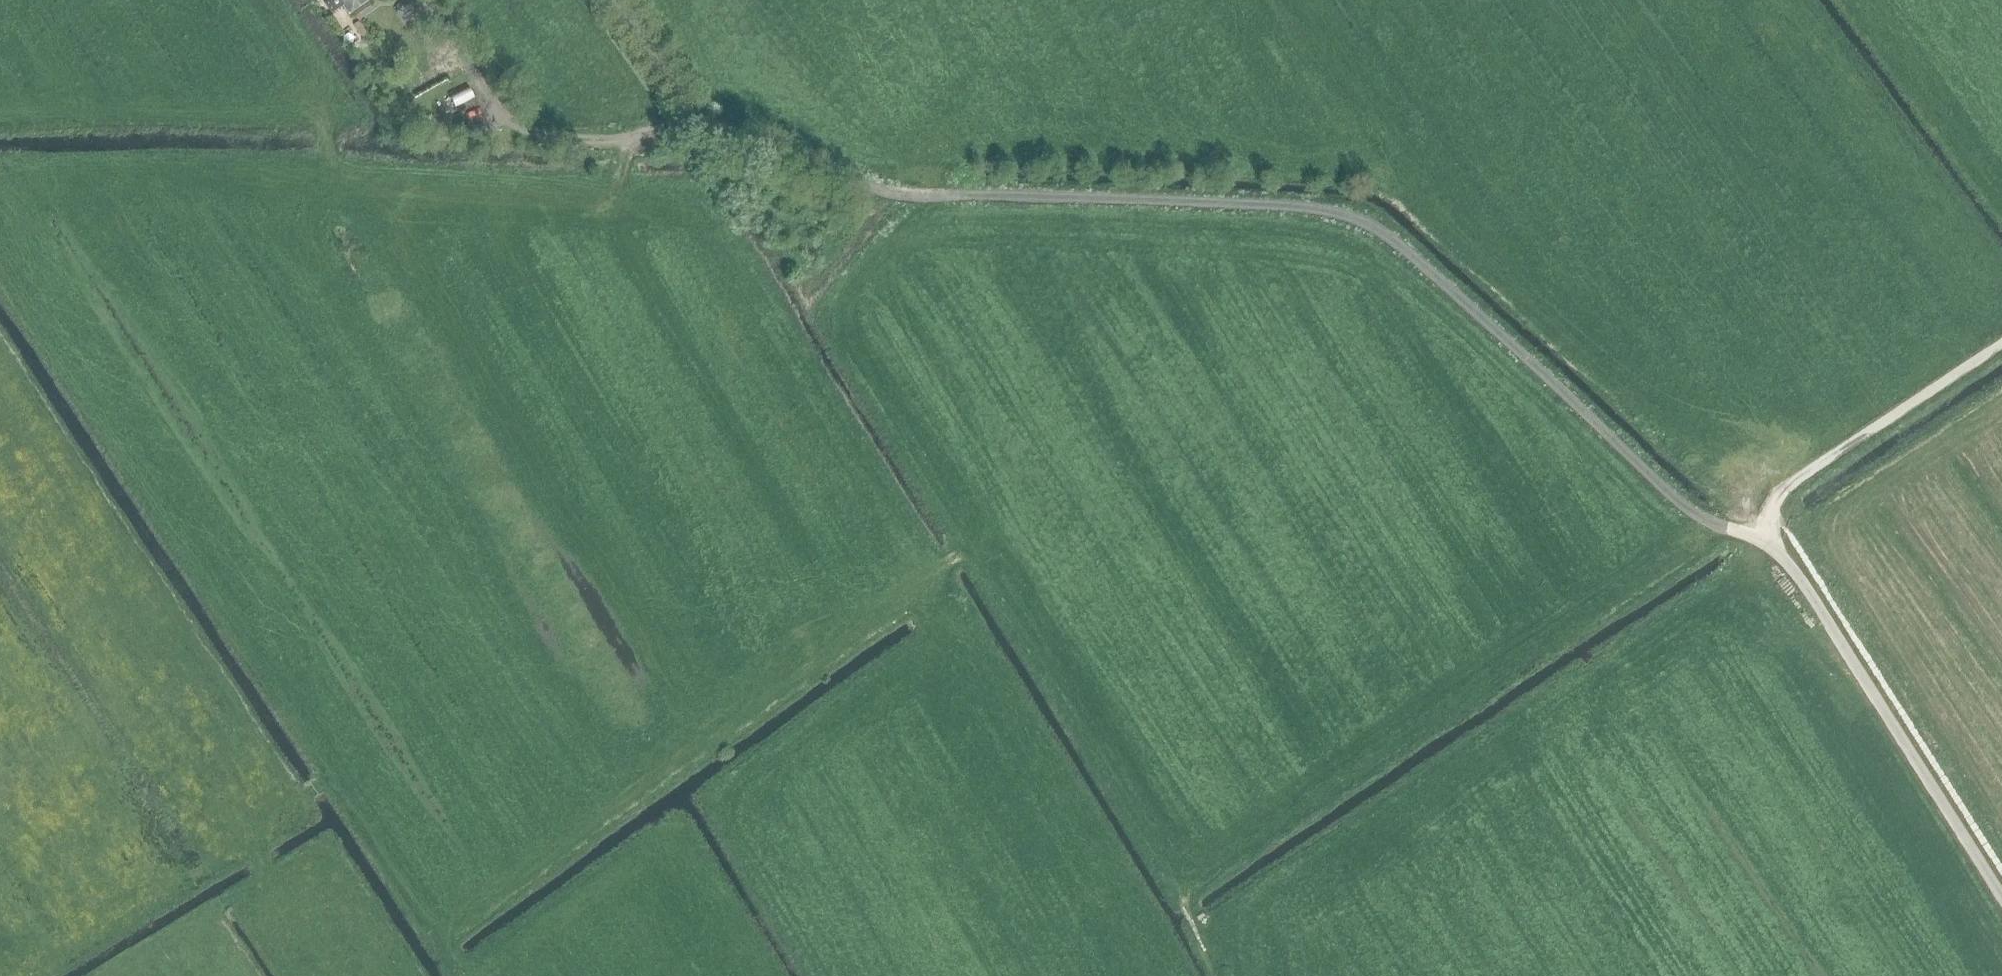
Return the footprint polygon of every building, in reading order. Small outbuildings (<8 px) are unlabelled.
[(349,13),(367,0),(328,0),(325,2),(332,12),(343,4),(349,13)]
